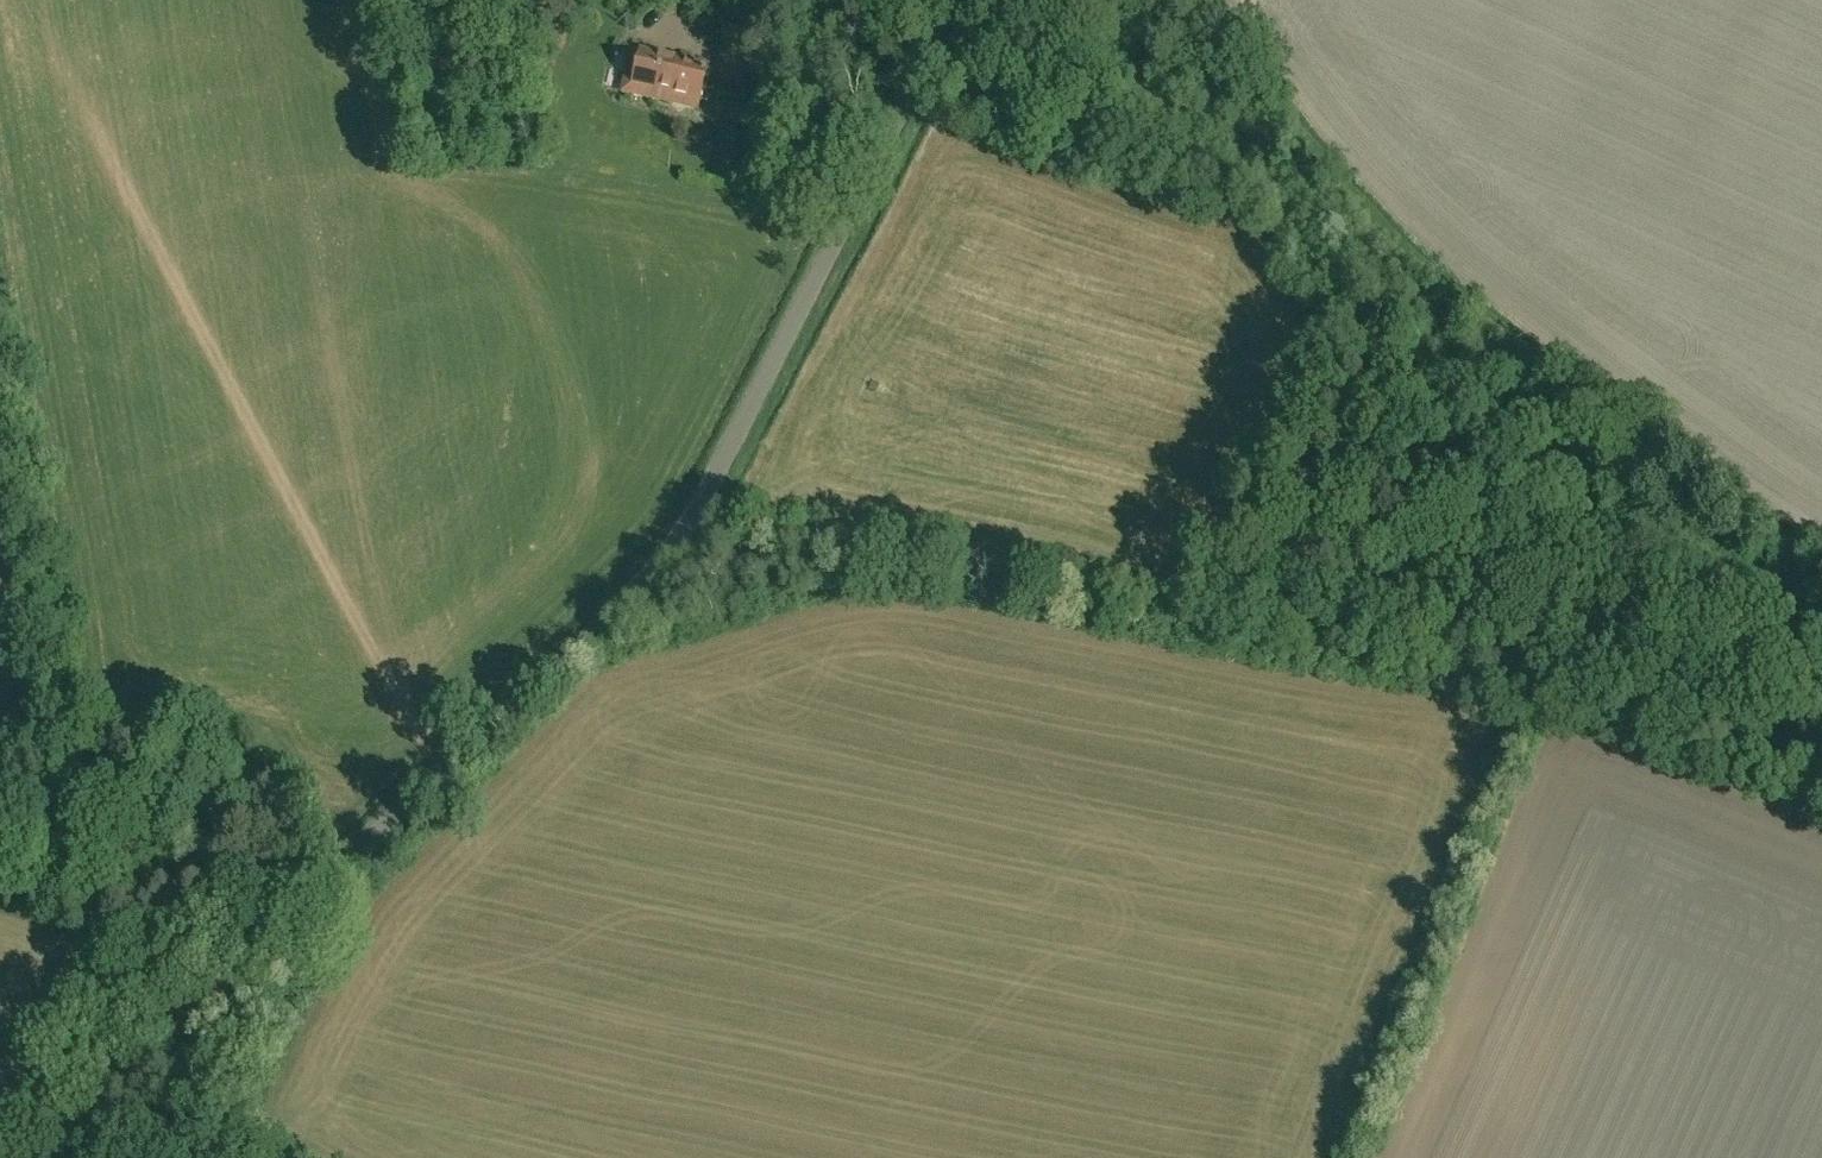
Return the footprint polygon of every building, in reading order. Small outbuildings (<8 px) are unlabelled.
[(699,106),(708,66),(677,59),(677,60),(641,53),(636,74),(627,72),(624,89),(699,106)]
